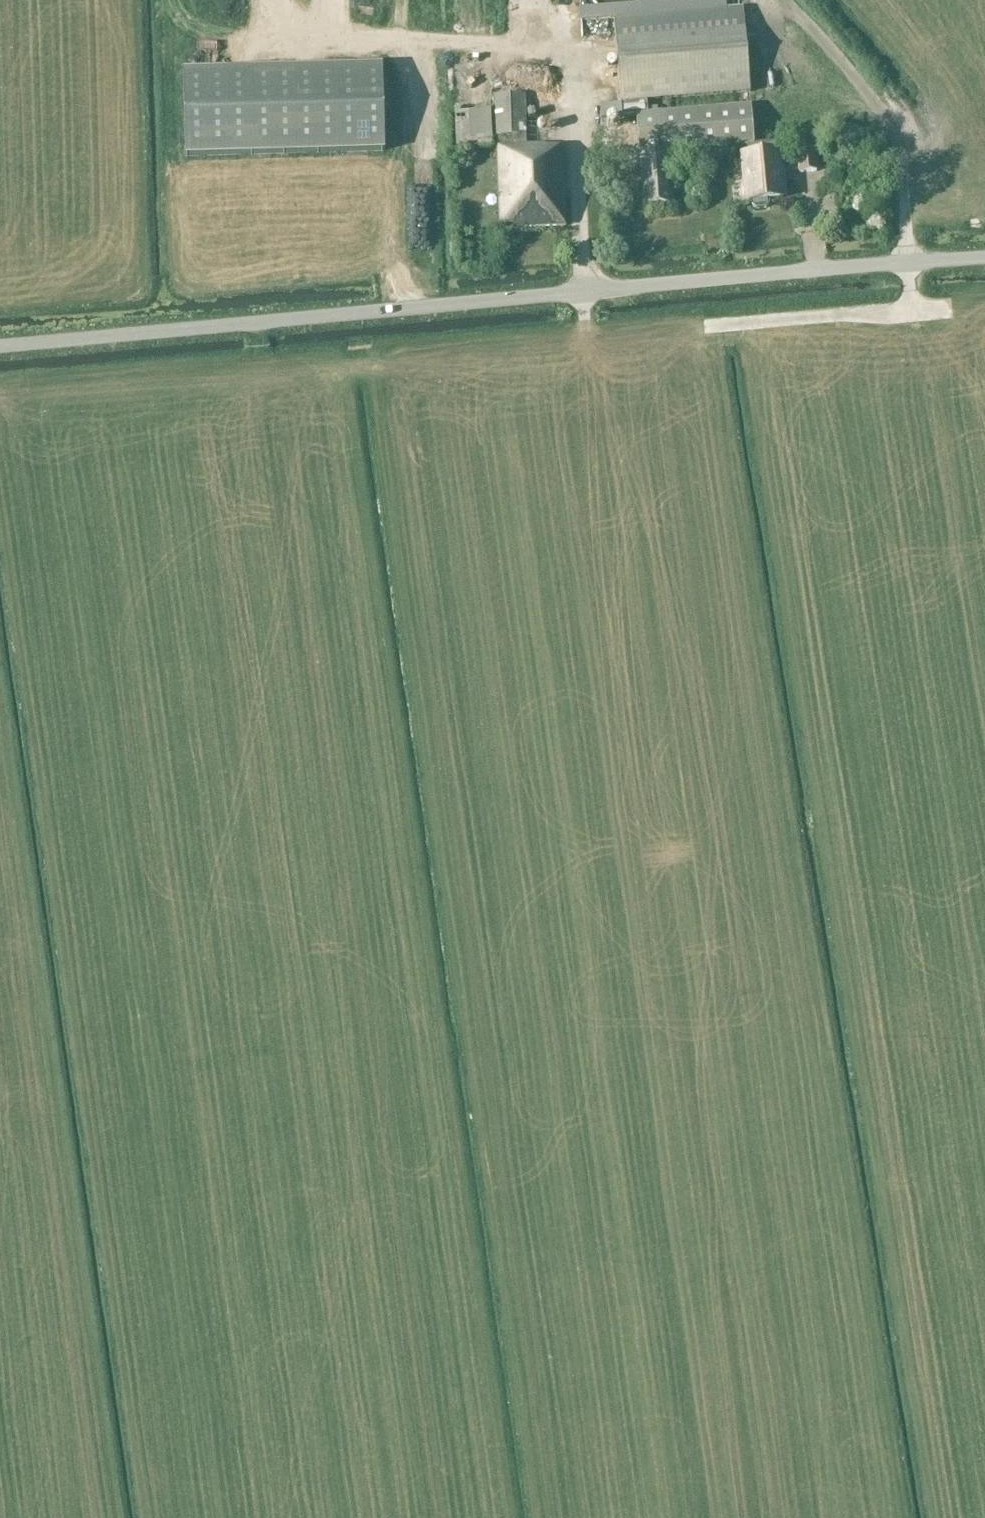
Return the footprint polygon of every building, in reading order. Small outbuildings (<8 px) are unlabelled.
[(650,115),(649,102),(750,93),(744,8),(614,19),(622,117),(650,115)] [(368,75),(168,85),(172,165),(372,155),(368,75)] [(496,98),(496,113),(497,134),(498,147),(538,146),(538,125),(528,125),(526,97),(496,98)] [(637,117),(640,156),(671,154),(749,147),(755,146),(753,107),(650,116),(637,117)] [(497,134),(496,113),(454,114),(455,149),(498,149),(498,147),(497,134)] [(749,147),(749,156),(772,153),(771,145),(755,146),(749,147)] [(498,147),(498,149),(500,230),(567,227),(564,149),(540,149),(538,146),(498,147)] [(772,153),(749,156),(747,157),(749,184),(746,185),(748,203),(752,203),(752,207),(756,210),(767,210),(770,206),(770,202),(785,200),(781,152),(772,153)] [(671,154),(640,156),(643,207),(673,205),(671,154)]
